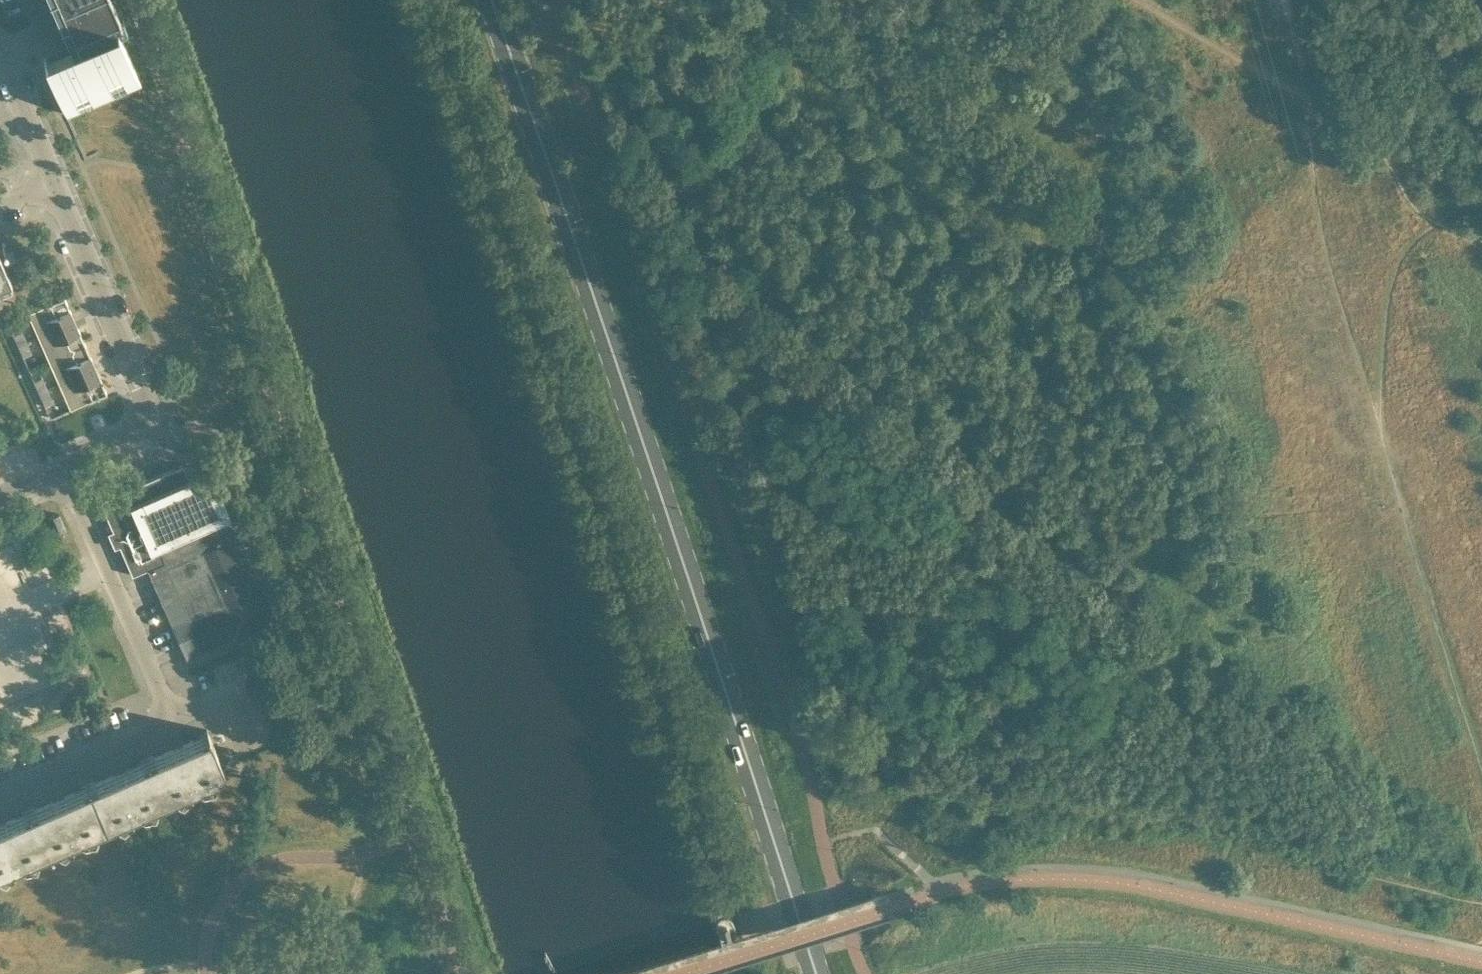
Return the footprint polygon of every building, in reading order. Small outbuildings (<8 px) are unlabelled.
[(77,44),(43,58),(68,114),(141,82),(113,19),(119,16),(112,0),(58,0),(77,44)] [(7,277),(8,281),(9,281),(10,281),(0,257),(0,280),(7,277)] [(22,263),(19,264),(12,267),(17,277),(26,273),(22,263)] [(69,313),(71,312),(64,296),(27,312),(38,336),(72,321),(69,313)] [(75,328),(72,321),(38,336),(49,361),(85,345),(78,327),(75,328)] [(21,330),(13,334),(18,345),(26,341),(21,330)] [(31,352),(26,341),(18,345),(22,356),(31,352)] [(92,359),(85,345),(49,361),(59,383),(93,369),(89,360),(92,359)] [(106,392),(98,373),(95,374),(93,369),(59,383),(70,408),(106,392)] [(41,376),(33,380),(39,392),(47,389),(41,376)] [(52,401),(47,389),(39,392),(44,404),(52,401)] [(189,479),(183,465),(100,501),(133,575),(148,568),(164,561),(158,547),(229,515),(209,469),(189,479)] [(274,618),(229,515),(158,547),(164,561),(148,568),(186,656),(274,618)] [(205,730),(206,734),(148,759),(163,795),(224,769),(206,729),(205,730)] [(163,795),(148,759),(89,785),(104,821),(163,795)] [(104,821),(89,785),(29,811),(45,847),(104,821)] [(0,824),(0,866),(45,847),(29,811),(0,824)]
